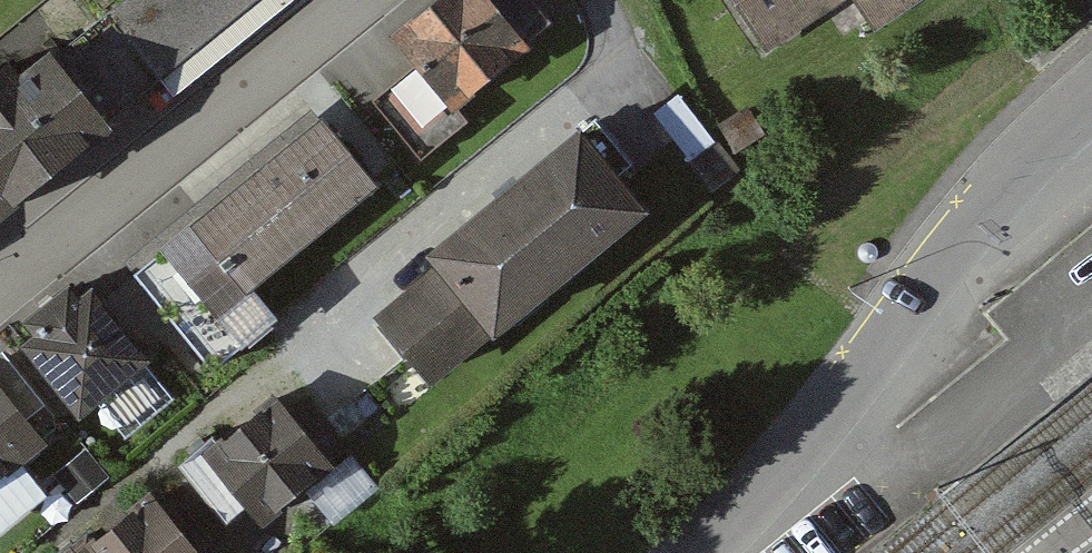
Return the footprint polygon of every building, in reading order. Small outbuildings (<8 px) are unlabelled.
[(58,58),(112,127),(264,0),(130,0),(58,58)] [(537,0),(452,0),(402,42),(423,68),(382,102),(430,160),(469,127),(458,113),(560,28),(537,0)] [(773,54),(854,0),(875,31),(922,0),(736,0),(773,54)] [(58,58),(27,82),(17,69),(0,83),(0,224),(117,133),(112,127),(58,58)] [(669,101),(657,110),(689,153),(712,137),(680,93),(669,101)] [(746,104),(719,121),(735,147),(762,130),(746,104)] [(380,189),(328,123),(135,273),(216,376),(281,325),(252,288),(380,189)] [(652,212),(589,136),(375,314),(439,390),(652,212)] [(712,137),(689,153),(710,183),(737,163),(718,137),(712,137)] [(150,365),(90,292),(23,345),(83,419),(150,365)] [(339,472),(283,403),(203,467),(260,536),(339,472)] [(0,424),(0,484),(29,459),(0,424)] [(86,448),(53,474),(76,503),(109,477),(86,448)] [(161,502),(96,552),(201,552),(161,502)]
